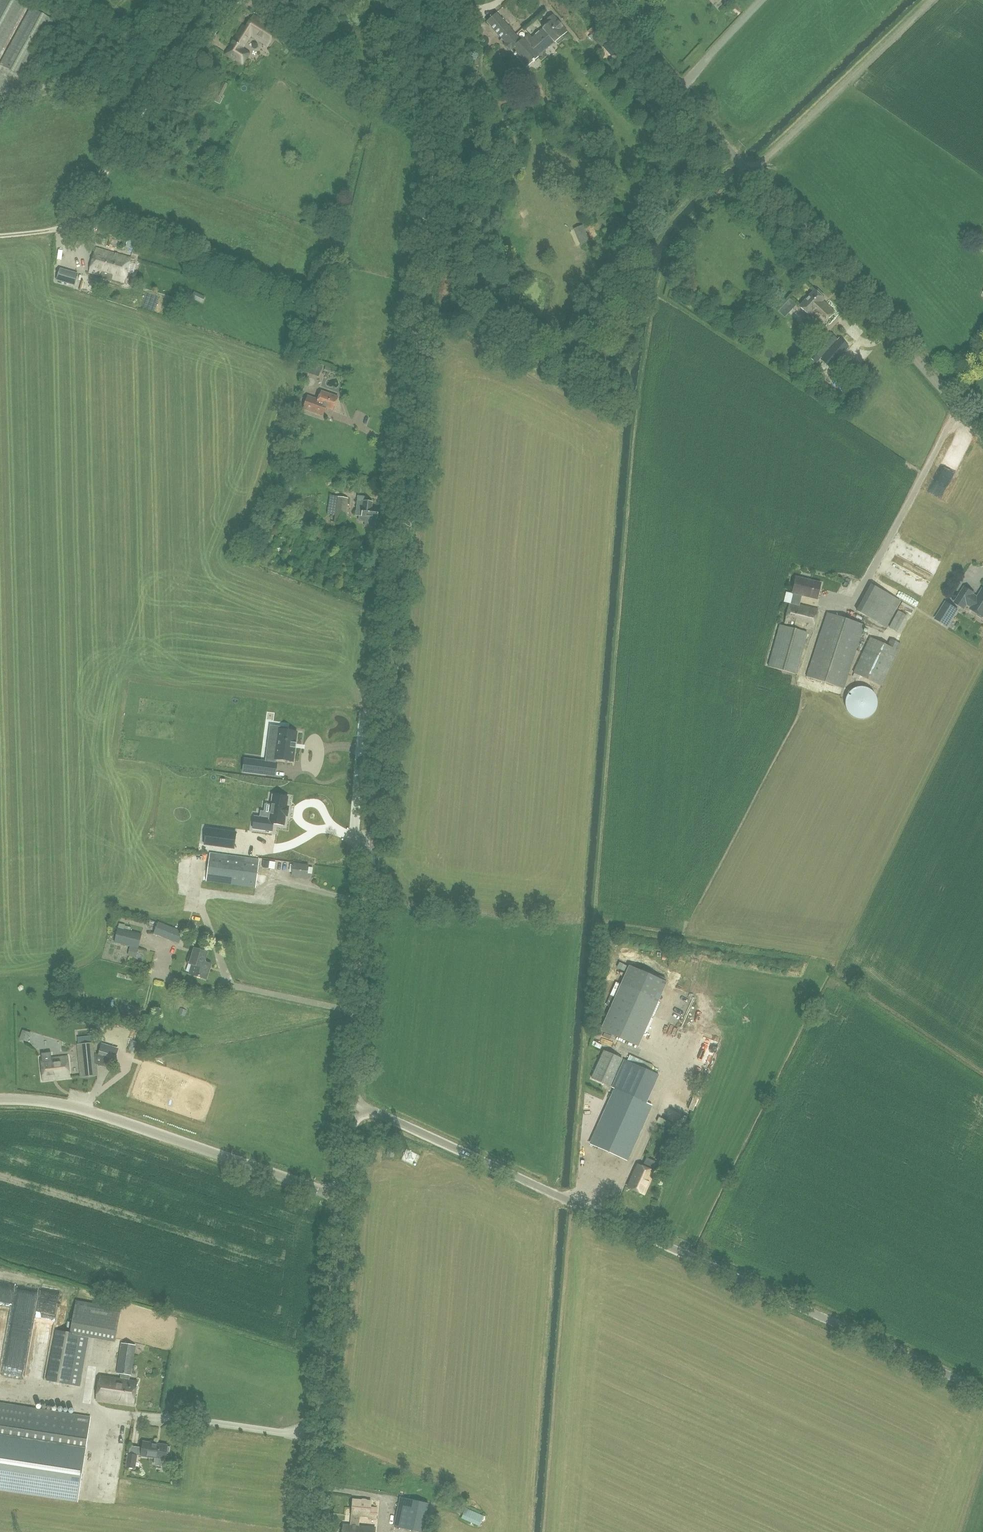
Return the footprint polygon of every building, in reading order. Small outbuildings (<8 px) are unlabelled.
[(14,0),(0,0),(0,54),(26,6),(14,0)] [(55,22),(31,9),(1,66),(24,79),(55,22)] [(496,14),(487,22),(505,44),(503,46),(507,51),(510,49),(513,53),(514,55),(515,54),(526,67),(538,56),(535,53),(540,48),(543,51),(529,34),(520,41),(496,14)] [(242,26),(225,55),(235,61),(235,60),(243,64),(246,59),(236,53),(239,48),(242,49),(250,35),(268,46),(277,30),(253,15),(245,27),(242,26)] [(544,30),(540,34),(549,43),(551,41),(554,44),(568,32),(558,21),(554,25),(551,21),(550,22),(548,20),(548,21),(549,22),(542,28),(544,30)] [(294,49),(301,41),(292,34),(285,42),(294,49)] [(542,59),(538,63),(530,71),(535,75),(546,63),(542,59)] [(583,227),(574,230),(580,244),(588,241),(583,227)] [(90,272),(124,282),(131,259),(97,248),(90,272)] [(78,274),(60,269),(57,280),(75,285),(78,274)] [(811,314),(818,320),(823,325),(835,311),(823,300),(824,299),(815,290),(800,307),(809,315),(811,314)] [(840,338),(839,339),(831,333),(817,349),(815,348),(809,356),(816,362),(821,358),(831,367),(849,347),(840,338)] [(321,391),(318,400),(308,396),(303,410),(322,416),(325,408),(333,411),(338,397),(321,391)] [(346,523),(350,499),(334,496),(332,514),(331,522),(346,523)] [(359,500),(357,515),(360,515),(360,520),(366,521),(366,526),(375,527),(376,517),(378,517),(379,508),(373,508),(373,502),(359,500)] [(790,604),(786,624),(814,631),(819,610),(800,606),(802,596),(818,599),(822,583),(796,577),(793,594),(791,604),(790,604)] [(957,604),(966,610),(969,606),(974,609),(973,611),(982,618),(982,594),(980,600),(975,597),(976,595),(967,589),(957,604)] [(948,604),(937,620),(948,627),(959,611),(948,604)] [(900,631),(910,613),(900,608),(890,625),(900,631)] [(844,689),(865,625),(828,613),(807,677),(844,689)] [(797,675),(808,633),(783,626),(780,625),(769,667),(772,668),(797,675)] [(854,673),(882,686),(901,644),(891,639),(888,646),(871,638),(854,673)] [(857,688),(855,688),(853,689),(852,690),(851,691),(850,692),(848,694),(847,697),(846,702),(846,705),(846,708),(847,710),(849,713),(851,715),(857,718),(860,719),(862,719),(865,719),(867,718),(870,716),(872,715),(874,714),(875,712),(877,709),(878,707),(878,704),(878,701),(877,698),(876,696),(875,695),(874,693),(872,691),(871,690),(869,689),(867,688),(864,687),(861,687),(859,687),(857,688)] [(273,729),(271,740),(277,741),(275,759),(276,759),(293,761),(295,748),(295,743),(297,732),(288,731),(273,729)] [(244,759),(243,771),(267,774),(268,762),(266,762),(244,759)] [(255,816),(253,829),(272,831),(273,824),(284,825),(285,816),(287,816),(288,807),(287,806),(288,797),(273,795),(272,805),(270,819),(260,817),(255,816)] [(207,828),(204,844),(234,848),(236,833),(207,828)] [(288,851),(314,852),(314,842),(289,841),(288,851)] [(211,853),(207,881),(255,887),(259,860),(211,853)] [(295,864),(293,878),(308,879),(310,865),(303,865),(298,864),(295,864)] [(183,932),(159,922),(155,934),(178,944),(183,932)] [(142,934),(118,928),(114,942),(138,948),(142,934)] [(190,954),(189,956),(187,963),(192,964),(189,974),(207,980),(212,963),(204,961),(207,952),(195,948),(193,955),(190,954)] [(638,1046),(658,1000),(666,982),(629,966),(621,984),(601,1029),(638,1046)] [(22,1038),(32,1040),(34,1030),(25,1028),(22,1038)] [(94,1044),(93,1037),(80,1037),(80,1045),(79,1045),(83,1077),(97,1075),(94,1044)] [(711,1052),(714,1046),(707,1042),(704,1049),(711,1052)] [(118,1050),(102,1045),(99,1055),(115,1059),(118,1050)] [(610,1086),(623,1058),(605,1050),(592,1077),(610,1086)] [(704,1064),(710,1053),(703,1050),(698,1061),(704,1064)] [(43,1081),(71,1078),(68,1056),(41,1059),(43,1081)] [(615,1089),(591,1143),(628,1159),(652,1105),(646,1102),(659,1074),(625,1059),(613,1087),(615,1089)] [(666,1154),(659,1150),(655,1157),(662,1160),(666,1154)] [(610,1158),(606,1162),(612,1170),(616,1166),(610,1158)] [(639,1165),(629,1187),(644,1194),(654,1172),(639,1165)] [(76,1301),(71,1333),(89,1336),(115,1341),(121,1309),(76,1301)] [(89,1336),(71,1333),(56,1330),(47,1380),(80,1386),(89,1336)] [(135,1345),(122,1343),(118,1373),(122,1373),(121,1378),(100,1375),(96,1400),(134,1405),(137,1381),(128,1379),(129,1374),(131,1375),(135,1345)] [(78,1500),(91,1417),(0,1403),(0,1488),(78,1500)] [(170,1446),(167,1446),(167,1445),(143,1441),(141,1456),(156,1458),(155,1465),(163,1466),(164,1459),(165,1459),(166,1452),(169,1452),(170,1446)] [(137,1455),(129,1453),(127,1467),(135,1468),(137,1455)] [(429,1503),(401,1497),(395,1526),(422,1531),(423,1531),(429,1503)] [(378,1509),(371,1508),(372,1502),(353,1500),(352,1519),(360,1519),(360,1516),(369,1517),(369,1519),(377,1520),(378,1509)] [(480,1527),(484,1516),(466,1508),(462,1519),(480,1527)] [(360,1519),(352,1519),(351,1526),(344,1525),(343,1531),(375,1531),(376,1528),(359,1526),(360,1519)]
